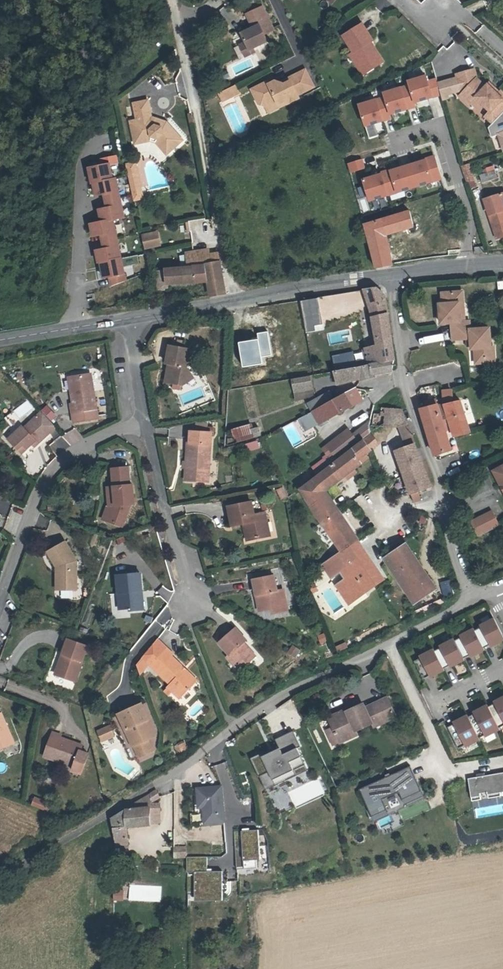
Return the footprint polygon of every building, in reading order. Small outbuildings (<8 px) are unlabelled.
[(262,6),(236,20),(243,35),(230,41),(235,50),(238,57),(241,55),(268,42),(265,36),(274,32),(262,6)] [(362,26),(344,38),(354,54),(366,71),(373,66),(377,68),(385,63),(374,48),(373,49),(371,45),(374,43),(362,26)] [(235,50),(229,53),(234,64),(243,59),(241,55),(238,57),(235,50)] [(366,71),(354,54),(351,56),(364,76),(377,68),(373,66),(366,71)] [(269,83),(252,92),(259,106),(264,108),(265,108),(277,102),(279,107),(286,103),(288,105),(288,106),(299,100),(298,97),(315,88),(308,70),(290,80),(291,83),(285,86),(280,85),(276,83),(270,86),(269,83)] [(454,72),(458,80),(461,92),(463,97),(467,95),(475,102),(476,101),(491,114),(486,119),(493,126),(487,128),(490,138),(498,136),(502,134),(502,96),(501,94),(500,95),(496,92),(494,93),(488,87),(486,90),(477,81),(475,70),(454,72)] [(424,74),(402,80),(405,85),(415,105),(442,97),(437,82),(429,84),(424,74)] [(453,78),(437,82),(442,97),(442,98),(447,97),(457,94),(453,78)] [(386,99),(391,116),(417,108),(415,105),(405,85),(380,93),(386,99)] [(235,86),(219,94),(222,101),(239,94),(235,86)] [(463,97),(460,99),(469,108),(475,102),(467,95),(463,97)] [(355,104),(362,128),(392,120),(391,116),(386,99),(355,104)] [(127,122),(131,142),(148,139),(155,141),(167,154),(180,142),(164,124),(149,118),(145,102),(131,105),(134,121),(127,122)] [(277,102),(265,108),(269,115),(288,105),(286,103),(279,107),(277,102)] [(148,139),(131,142),(132,145),(149,143),(153,144),(164,156),(167,154),(155,141),(148,139)] [(116,261),(113,241),(110,219),(121,217),(118,198),(115,178),(111,179),(109,164),(117,163),(116,155),(101,157),(102,164),(89,166),(91,182),(92,182),(94,194),(102,193),(104,207),(96,208),(98,221),(87,222),(89,235),(97,234),(99,248),(91,249),(93,261),(95,261),(97,277),(103,276),(104,285),(119,283),(116,261)] [(441,179),(434,156),(425,160),(425,161),(391,172),(391,170),(381,173),(382,175),(363,180),(370,201),(441,179)] [(363,160),(349,165),(351,174),(366,169),(363,160)] [(136,163),(125,165),(131,204),(143,202),(136,163)] [(470,163),(462,164),(466,189),(475,187),(470,163)] [(494,173),(479,178),(481,185),(496,181),(494,173)] [(483,198),(495,240),(502,238),(502,211),(502,209),(502,192),(483,198)] [(373,259),(373,261),(389,258),(382,229),(411,219),(409,211),(409,210),(401,209),(393,209),(379,213),(362,217),(373,259)] [(137,237),(139,249),(151,246),(149,234),(137,237)] [(202,272),(203,276),(205,290),(221,288),(215,251),(200,253),(200,250),(184,253),(185,265),(201,262),(202,272)] [(185,265),(161,269),(163,283),(191,278),(191,274),(202,272),(201,262),(185,265)] [(163,283),(161,269),(152,271),(155,289),(164,287),(163,283)] [(385,282),(369,284),(370,293),(374,306),(390,301),(389,292),(385,282)] [(464,292),(449,293),(450,303),(445,304),(442,304),(443,323),(453,323),(455,340),(469,338),(472,338),(473,345),(473,348),(476,348),(480,348),(481,358),(496,357),(495,346),(492,346),(491,327),(472,329),(471,320),(466,321),(462,321),(461,302),(465,302),(464,292)] [(398,359),(390,301),(374,306),(380,346),(383,361),(398,359)] [(160,377),(174,379),(188,371),(183,361),(186,344),(166,341),(164,358),(167,359),(165,366),(162,366),(160,377)] [(371,363),(383,361),(380,346),(369,348),(371,363)] [(480,348),(476,348),(477,362),(496,360),(496,357),(481,358),(480,348)] [(371,363),(338,368),(341,381),(361,377),(362,379),(381,375),(380,372),(395,370),(398,359),(383,361),(371,363)] [(190,374),(188,371),(174,379),(179,380),(190,374)] [(95,407),(89,372),(70,375),(71,387),(70,389),(73,403),(69,403),(70,410),(72,421),(91,418),(90,416),(96,415),(95,407)] [(310,372),(296,375),(298,387),(308,384),(309,388),(313,387),(310,372)] [(298,387),(296,387),(298,398),(311,395),(309,388),(308,384),(298,387)] [(336,398),(344,409),(353,404),(364,397),(358,385),(336,398)] [(446,388),(447,401),(455,399),(454,387),(446,388)] [(315,409),(325,404),(336,398),(331,390),(322,395),(311,402),(315,409)] [(353,404),(355,407),(366,401),(364,397),(353,404)] [(439,397),(429,399),(430,405),(440,403),(439,397)] [(325,404),(315,409),(322,421),(344,409),(336,398),(325,404)] [(449,427),(447,417),(453,416),(456,426),(458,434),(472,430),(465,401),(464,398),(461,398),(455,399),(447,401),(440,403),(430,405),(425,406),(430,425),(433,437),(437,453),(442,452),(454,449),(451,436),(449,427)] [(20,420),(35,407),(29,399),(13,411),(20,420)] [(407,420),(404,411),(387,407),(385,407),(384,413),(377,412),(376,424),(403,427),(410,446),(400,449),(415,496),(421,493),(430,490),(435,488),(407,420)] [(11,416),(5,409),(0,414),(0,418),(4,423),(11,416)] [(53,425),(37,409),(19,425),(17,423),(4,435),(13,446),(18,441),(22,446),(27,442),(31,439),(34,442),(34,443),(53,425)] [(447,417),(449,427),(456,426),(453,416),(447,417)] [(349,424),(354,430),(362,424),(357,417),(349,423),(349,424)] [(209,421),(198,420),(197,428),(209,429),(209,421)] [(243,437),(244,440),(267,435),(264,425),(258,427),(257,423),(237,428),(239,435),(243,437)] [(354,430),(360,439),(369,433),(362,424),(354,430)] [(58,437),(65,449),(83,439),(76,427),(58,437)] [(187,477),(207,479),(208,466),(211,466),(213,429),(209,429),(197,428),(193,428),(193,439),(189,439),(187,477)] [(336,543),(339,547),(342,545),(346,551),(362,540),(363,540),(331,489),(365,461),(362,457),(369,452),(382,442),(375,433),(306,487),(340,542),(336,543)] [(256,439),(244,443),(247,452),(259,447),(256,439)] [(13,446),(17,451),(22,446),(18,441),(13,446)] [(372,456),(369,452),(362,457),(365,461),(372,456)] [(112,472),(114,490),(115,506),(110,522),(122,526),(129,505),(134,505),(131,486),(129,486),(128,471),(112,472)] [(276,489),(280,499),(288,495),(284,486),(276,489)] [(103,520),(110,522),(115,506),(114,490),(106,491),(108,507),(103,520)] [(421,493),(415,496),(417,503),(423,501),(421,493)] [(4,515),(10,502),(0,498),(0,513),(4,515)] [(233,527),(243,525),(247,524),(248,528),(243,529),(246,542),(260,539),(259,537),(266,536),(264,525),(267,524),(265,515),(254,517),(252,504),(229,510),(233,527)] [(479,539),(500,528),(493,514),(472,525),(479,539)] [(409,525),(413,531),(427,522),(422,515),(409,525)] [(346,551),(327,562),(335,576),(344,570),(350,578),(341,584),(352,603),(388,580),(381,570),(378,572),(372,563),(368,565),(362,556),(369,552),(362,540),(346,551)] [(381,570),(363,540),(362,540),(369,552),(362,556),(368,565),(372,563),(378,572),(381,570)] [(46,551),(56,566),(60,566),(60,588),(76,588),(76,560),(64,541),(46,551)] [(410,544),(394,554),(400,562),(398,563),(416,593),(418,591),(423,599),(439,590),(410,544)] [(327,562),(326,563),(335,576),(327,562)] [(284,589),(282,589),(278,590),(274,575),(253,580),(257,596),(262,595),(265,611),(275,609),(275,612),(285,609),(283,598),(287,597),(284,589)] [(128,612),(128,615),(139,614),(138,596),(142,596),(140,576),(117,578),(119,612),(128,612)] [(341,584),(340,584),(351,603),(352,603),(341,584)] [(491,624),(410,665),(419,683),(500,642),(491,624)] [(232,658),(237,664),(241,661),(247,668),(259,657),(252,648),(250,649),(246,644),(250,641),(239,629),(223,644),(234,656),(232,658)] [(159,637),(145,655),(156,666),(158,667),(159,665),(166,672),(163,674),(182,692),(179,695),(186,702),(198,690),(194,686),(199,681),(174,656),(175,654),(159,637)] [(64,640),(59,656),(62,656),(56,675),(75,681),(85,647),(64,640)] [(334,645),(336,653),(347,649),(345,641),(334,645)] [(294,658),(299,651),(291,645),(286,652),(294,658)] [(145,678),(156,666),(145,655),(141,661),(145,678)] [(54,675),(56,675),(62,656),(59,656),(54,675)] [(376,656),(375,669),(386,670),(387,656),(376,656)] [(244,671),(247,668),(241,661),(237,664),(244,671)] [(194,686),(198,690),(203,685),(199,681),(194,686)] [(187,709),(192,715),(203,707),(198,700),(187,709)] [(329,732),(321,735),(329,751),(336,747),(334,743),(353,735),(370,727),(375,725),(377,729),(393,721),(384,702),(362,712),(360,708),(344,715),(343,713),(324,722),(329,732)] [(456,752),(502,728),(502,702),(445,731),(456,752)] [(144,704),(123,713),(143,758),(155,753),(150,741),(151,741),(144,724),(151,721),(144,704)] [(12,747),(0,719),(0,752),(12,747)] [(116,725),(106,729),(110,738),(120,734),(116,725)] [(58,735),(52,733),(43,758),(72,768),(70,773),(79,776),(87,755),(79,752),(81,746),(60,739),(58,735)] [(355,739),(353,735),(334,743),(336,747),(355,739)] [(296,753),(300,752),(292,736),(274,744),(277,751),(278,753),(263,761),(262,758),(261,758),(249,763),(258,782),(258,781),(259,781),(263,789),(303,770),(299,762),(300,762),(296,753)] [(175,751),(186,748),(185,741),(174,744),(175,751)] [(262,758),(263,761),(278,753),(277,751),(262,758)] [(306,775),(300,762),(299,762),(303,770),(263,789),(259,781),(258,781),(265,795),(306,775)] [(408,771),(358,794),(371,821),(385,814),(380,803),(397,795),(401,804),(419,795),(408,771)] [(466,783),(469,805),(478,804),(477,797),(485,796),(486,802),(498,800),(498,796),(496,789),(502,788),(502,776),(466,783)] [(208,802),(209,817),(226,817),(225,784),(202,785),(202,802),(208,802)] [(114,814),(116,836),(128,835),(128,824),(152,821),(151,817),(161,816),(161,806),(152,807),(152,803),(153,800),(154,798),(156,797),(152,789),(138,798),(138,803),(129,803),(114,814)] [(385,814),(371,821),(373,826),(423,803),(419,795),(401,804),(397,795),(380,803),(385,814)] [(33,805),(50,812),(53,803),(36,796),(33,805)] [(262,829),(233,830),(235,868),(258,866),(257,840),(262,839),(262,829)] [(189,842),(177,842),(177,852),(186,852),(186,855),(189,855),(189,842)] [(190,899),(221,899),(220,870),(205,870),(205,856),(185,856),(185,870),(189,870),(190,899)] [(123,890),(115,889),(115,898),(123,898),(123,890)]
